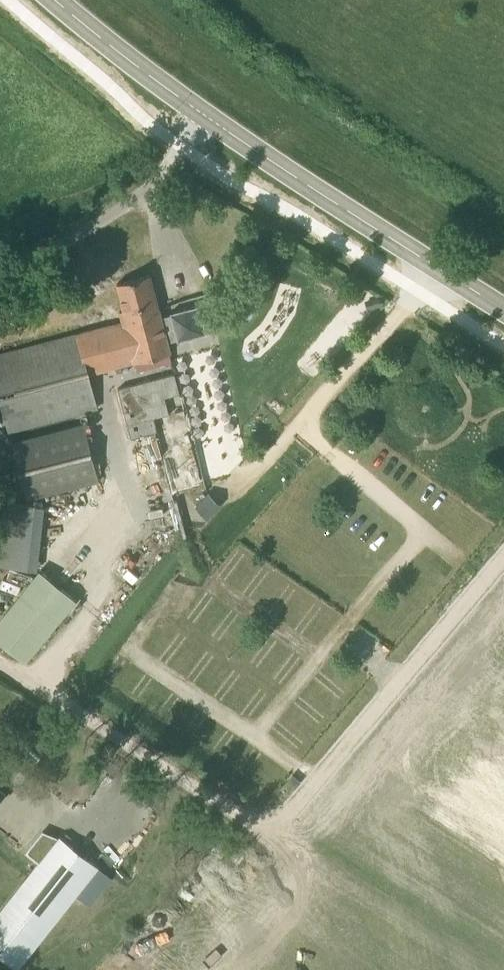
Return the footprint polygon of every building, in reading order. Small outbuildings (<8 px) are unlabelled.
[(90,373),(99,371),(171,352),(168,341),(177,339),(178,341),(207,333),(199,305),(170,312),(171,314),(161,317),(150,274),(117,283),(124,309),(120,310),(123,321),(79,332),(90,373)] [(10,431),(99,408),(90,373),(79,332),(0,353),(0,393),(10,431)] [(189,413),(187,414),(185,408),(187,408),(187,406),(185,407),(182,395),(184,394),(183,393),(181,393),(176,372),(117,387),(131,438),(156,432),(172,493),(205,484),(204,481),(203,481),(203,483),(173,490),(168,472),(198,464),(198,465),(200,464),(196,449),(198,449),(197,447),(196,448),(193,436),(194,435),(194,434),(192,434),(191,429),(192,428),(192,427),(190,427),(187,415),(189,415),(189,413)] [(86,423),(32,437),(13,442),(27,499),(100,480),(86,423)] [(211,494),(198,509),(208,518),(221,504),(211,494)] [(20,568),(36,570),(43,505),(7,501),(0,563),(0,566),(20,568)] [(0,617),(0,638),(26,660),(77,599),(40,569),(0,617)] [(100,867),(62,838),(0,917),(0,953),(20,969),(100,867)]
